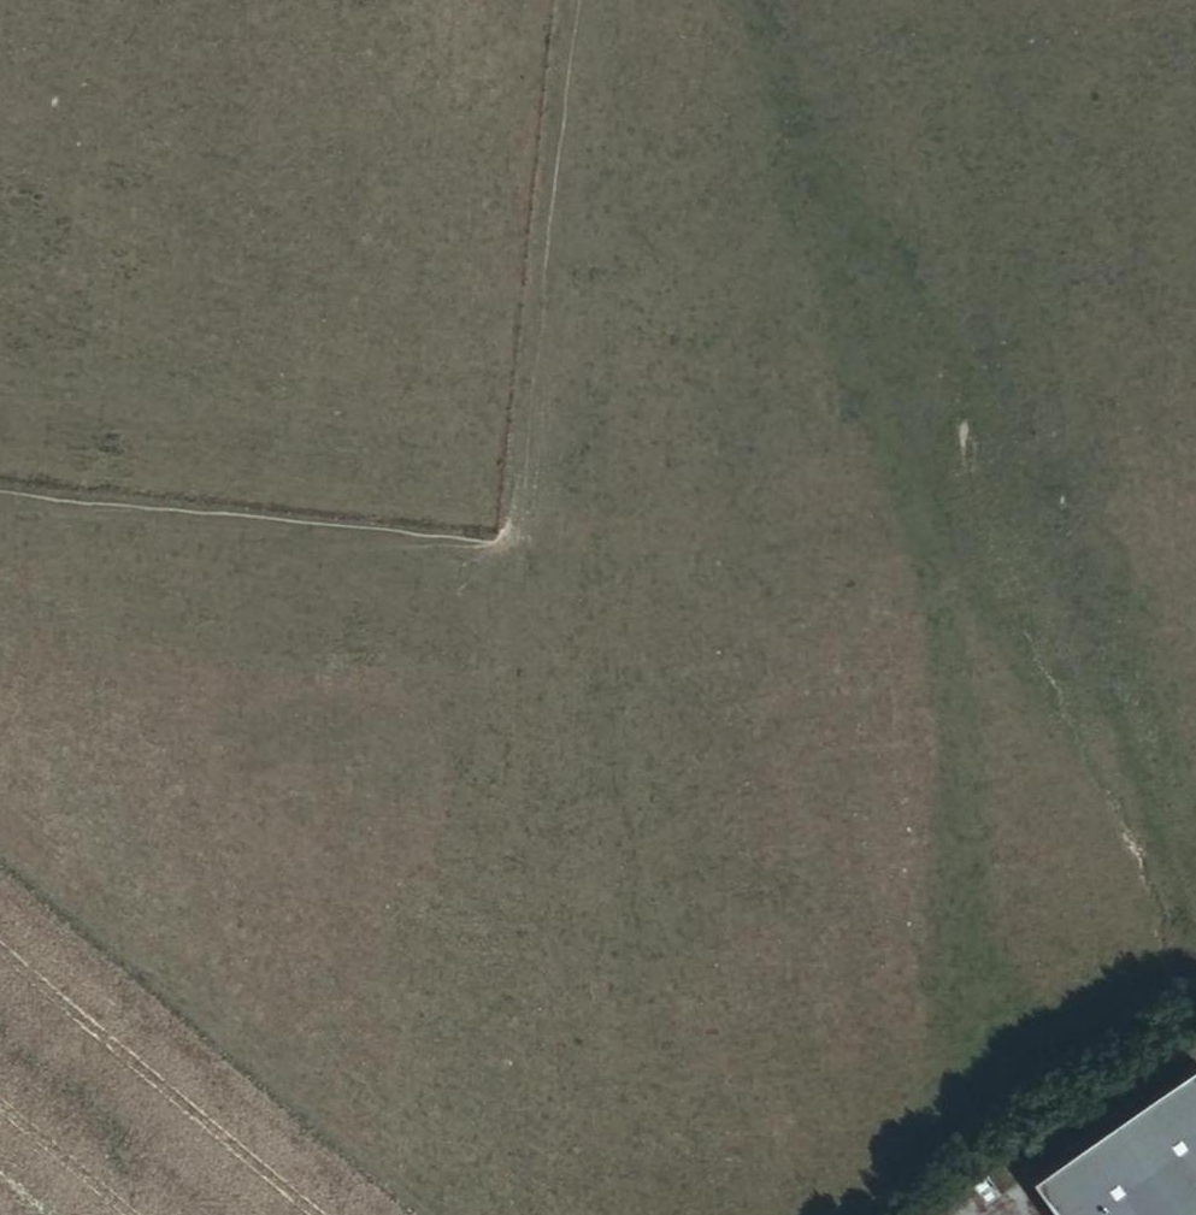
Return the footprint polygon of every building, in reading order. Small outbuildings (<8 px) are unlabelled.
[(1057,1214),(1195,1214),(1195,1061),(1195,1059),(1029,1176),(1057,1214)]
